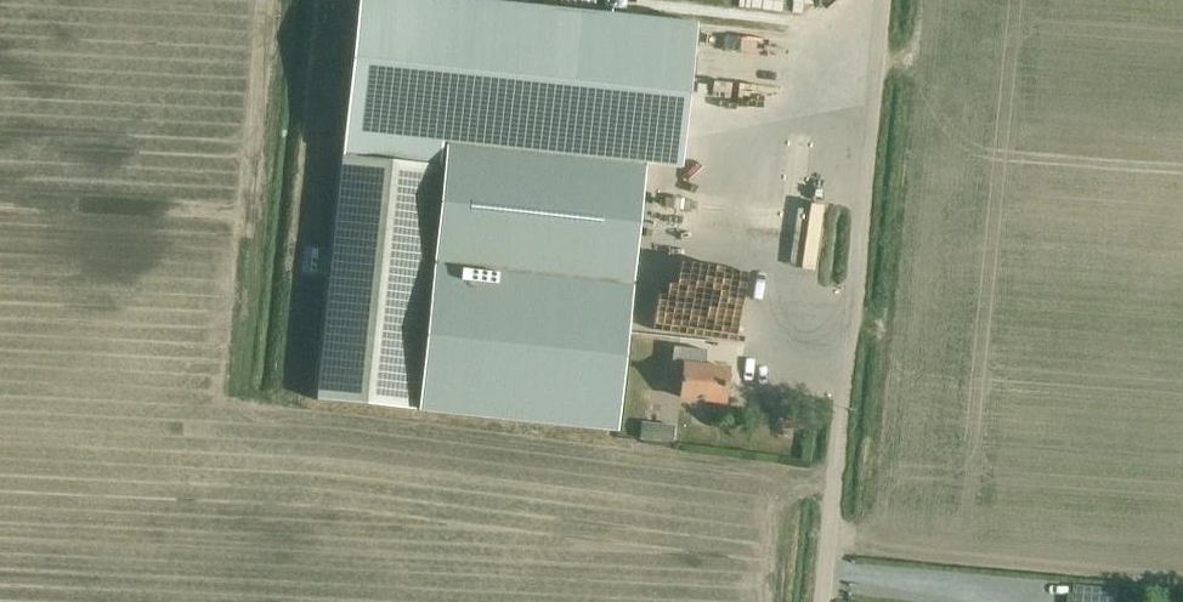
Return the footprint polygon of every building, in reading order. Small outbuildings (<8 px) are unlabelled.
[(343,158),(441,168),(443,143),(546,155),(646,166),(682,170),(696,24),(472,0),(359,0),(343,158)] [(441,168),(416,410),(618,431),(646,166),(546,155),(443,143),(441,168)] [(318,400),(416,410),(441,168),(343,158),(318,400)] [(681,399),(701,401),(725,403),(728,369),(704,367),(706,352),(672,348),(669,384),(676,385),(675,391),(681,391),(681,399)] [(643,422),(641,437),(673,441),(674,425),(643,422)] [(1074,601),(1090,601),(1092,585),(1075,584),(1074,601)]
